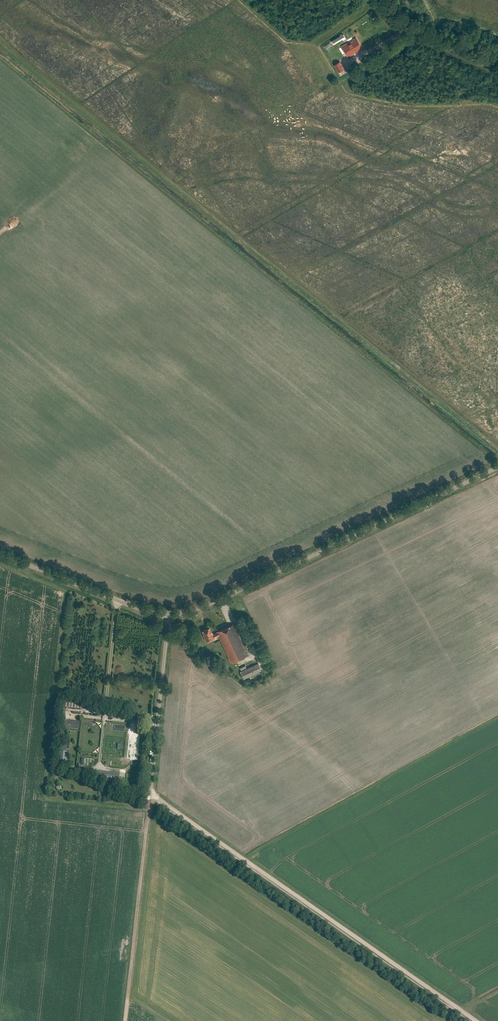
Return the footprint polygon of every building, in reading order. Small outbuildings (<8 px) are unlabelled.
[(334,43),(346,37),(345,34),(333,40),(334,43)] [(361,45),(356,38),(353,40),(354,41),(349,44),(348,42),(342,46),(348,57),(355,53),(353,51),(356,50),(357,52),(361,50),(359,46),(361,45)] [(344,68),(340,61),(334,65),(339,72),(344,68)] [(209,627),(202,631),(204,634),(204,635),(207,641),(218,635),(231,662),(248,655),(234,625),(217,632),(217,633),(213,635),(212,632),(212,633),(209,627)] [(258,663),(240,672),(243,679),(261,670),(258,663)] [(64,728),(79,730),(80,722),(65,720),(64,728)] [(58,765),(66,766),(67,752),(59,751),(58,765)] [(98,772),(97,781),(117,783),(118,774),(98,772)]
